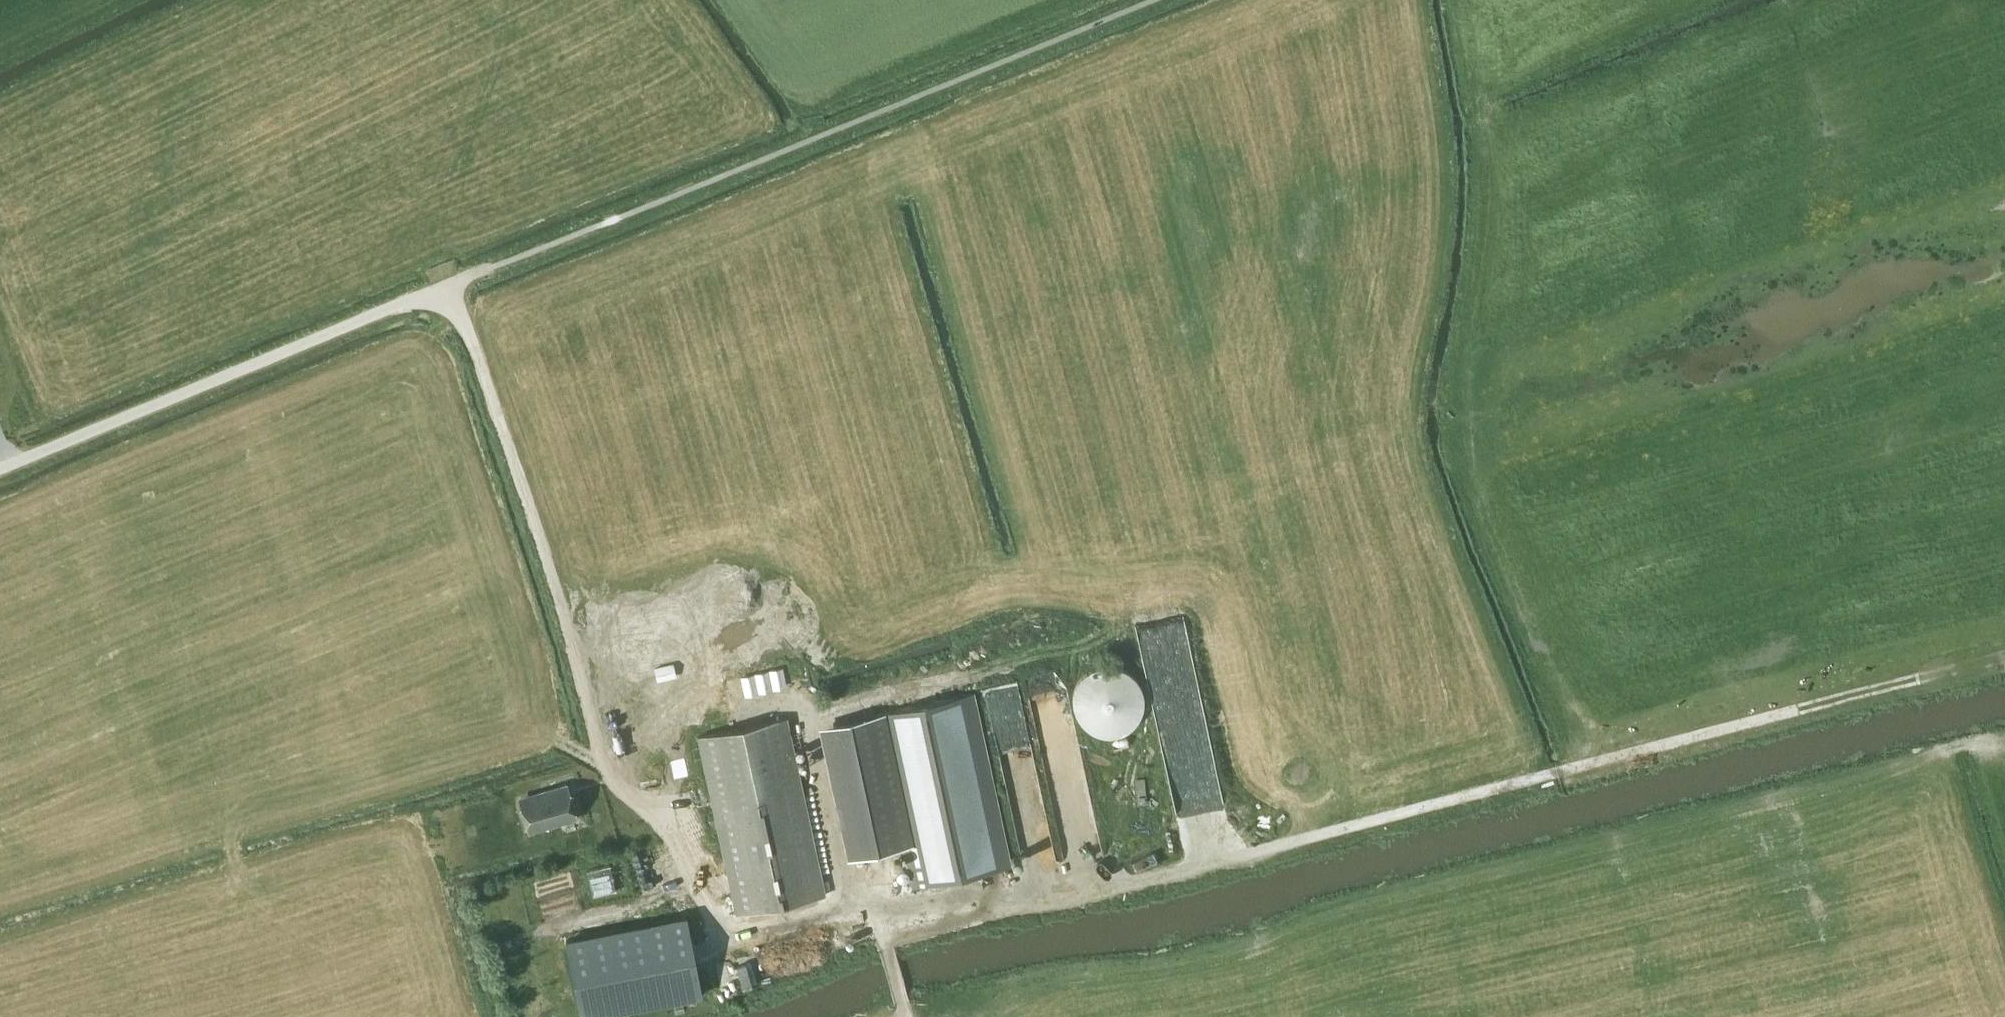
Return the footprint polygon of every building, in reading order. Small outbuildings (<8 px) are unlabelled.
[(1110,665),(1101,665),(1093,668),(1089,670),(1082,675),(1079,679),(1077,683),(1073,691),(1072,699),(1073,708),(1077,716),(1079,720),(1085,726),(1088,729),(1092,731),(1101,734),(1105,734),(1114,734),(1118,733),(1126,729),(1130,727),(1136,720),(1140,713),(1141,708),(1142,700),(1141,691),(1140,687),(1136,679),(1133,676),(1126,670),(1122,668),(1114,665),(1110,665)] [(1009,867),(972,693),(874,713),(832,722),(859,853),(903,844),(912,887),(1009,867)] [(824,894),(786,717),(698,736),(736,913),(824,894)] [(576,817),(567,784),(537,793),(538,795),(519,800),(527,828),(546,823),(546,825),(576,817)] [(697,816),(703,841),(717,838),(711,812),(697,816)] [(567,942),(583,1016),(600,1016),(703,995),(686,917),(567,942)]
